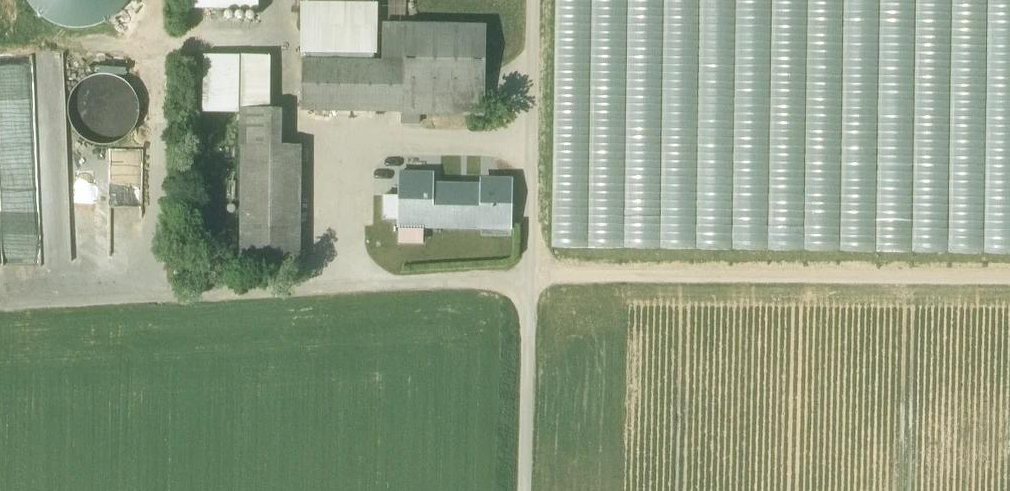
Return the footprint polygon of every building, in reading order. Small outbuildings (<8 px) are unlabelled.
[(24,14),(74,24),(124,20),(128,0),(23,0),(24,14)] [(485,25),(404,24),(404,36),(382,35),(382,61),(302,59),(301,110),(402,112),(402,115),(484,116),(485,25)] [(264,58),(239,58),(238,109),(240,109),(264,109),(264,58)] [(137,123),(139,109),(137,96),(129,84),(117,76),(103,74),(89,77),(78,84),(70,96),(67,110),(70,124),(78,135),(90,143),(104,146),(117,143),(129,135),(137,123)] [(264,109),(240,109),(240,146),(241,146),(272,146),(272,109),(264,109)] [(555,125),(553,245),(693,248),(693,238),(678,238),(675,243),(663,243),(670,229),(658,229),(659,220),(652,220),(633,211),(627,224),(627,241),(616,236),(594,235),(594,226),(586,242),(568,234),(587,234),(568,225),(568,199),(580,200),(580,178),(582,175),(583,133),(573,133),(555,125)] [(272,146),(241,146),(239,265),(300,267),(301,146),(272,146)] [(433,174),(401,174),(399,226),(482,228),(483,186),(433,185),(433,174)] [(511,181),(494,180),(494,186),(483,186),(482,228),(510,228),(511,181)]
